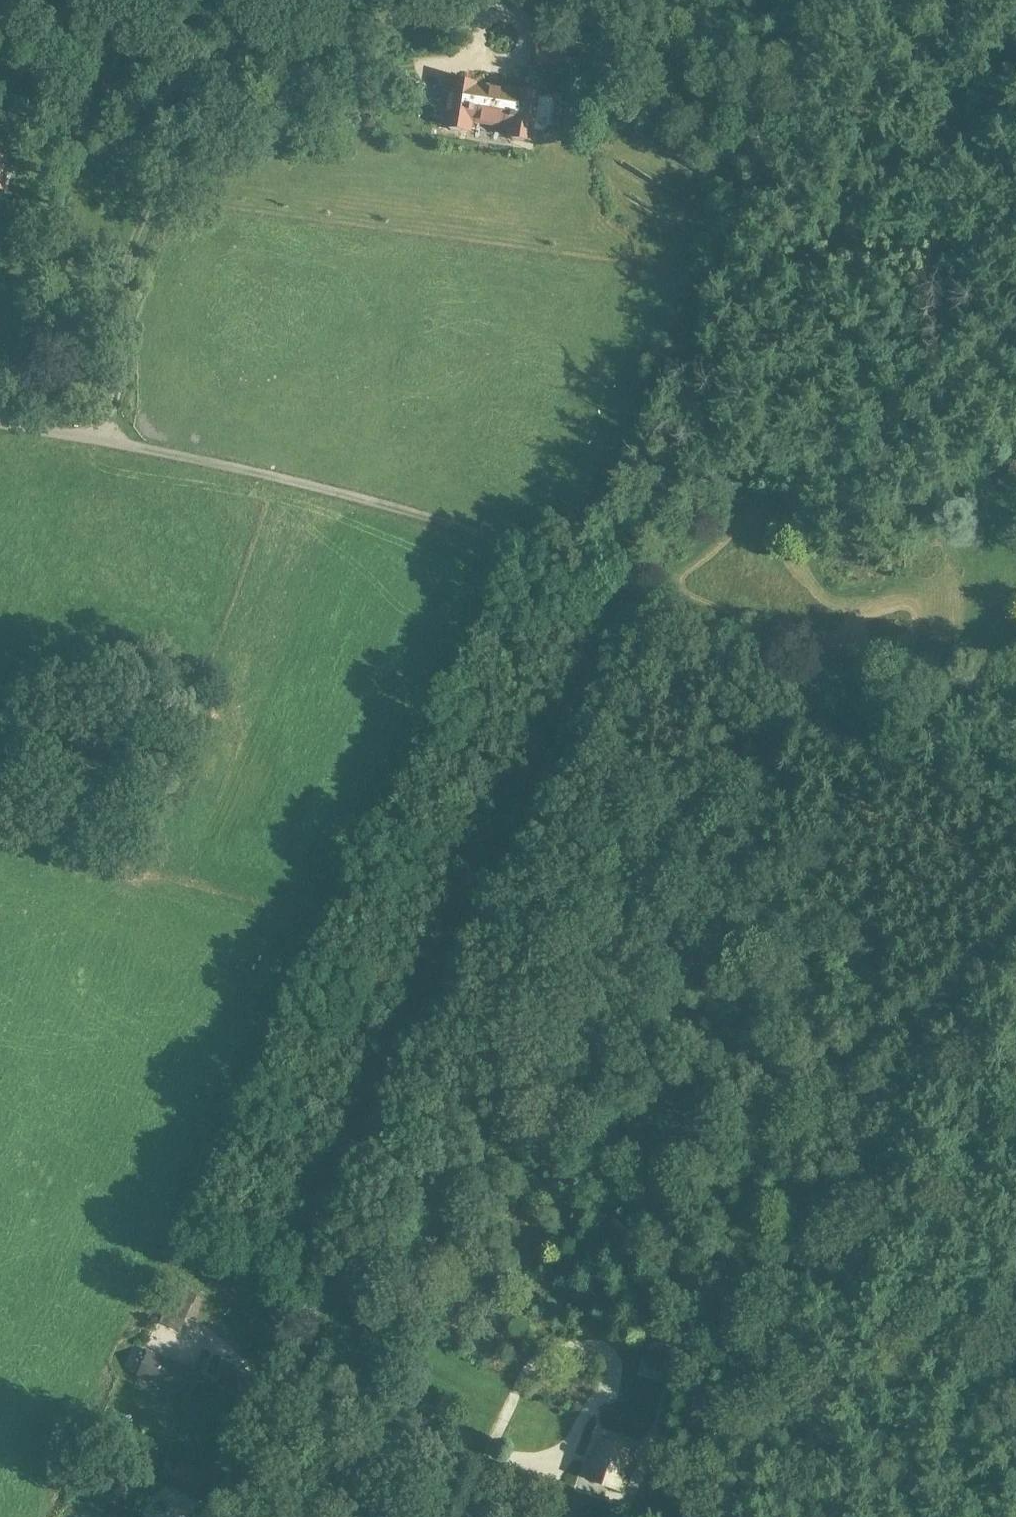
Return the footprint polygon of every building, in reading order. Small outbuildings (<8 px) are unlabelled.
[(453,80),(445,127),(449,127),(452,131),(459,132),(463,130),(467,130),(469,119),(509,125),(507,137),(511,137),(514,141),(521,142),(525,139),(529,140),(531,128),(541,130),(549,124),(551,115),(553,105),(536,103),(537,94),(515,91),(514,94),(475,87),(475,84),(453,80)] [(180,1332),(196,1294),(175,1285),(159,1323),(180,1332)] [(190,1397),(199,1375),(148,1354),(138,1376),(190,1397)] [(639,1376),(668,1385),(674,1366),(645,1357),(639,1376)] [(243,1396),(252,1375),(226,1363),(216,1384),(243,1396)] [(623,1491),(635,1453),(603,1442),(590,1480),(623,1491)] [(117,1490),(119,1504),(131,1503),(129,1489),(117,1490)] [(157,1509),(147,1512),(148,1516),(159,1516),(157,1509)]
